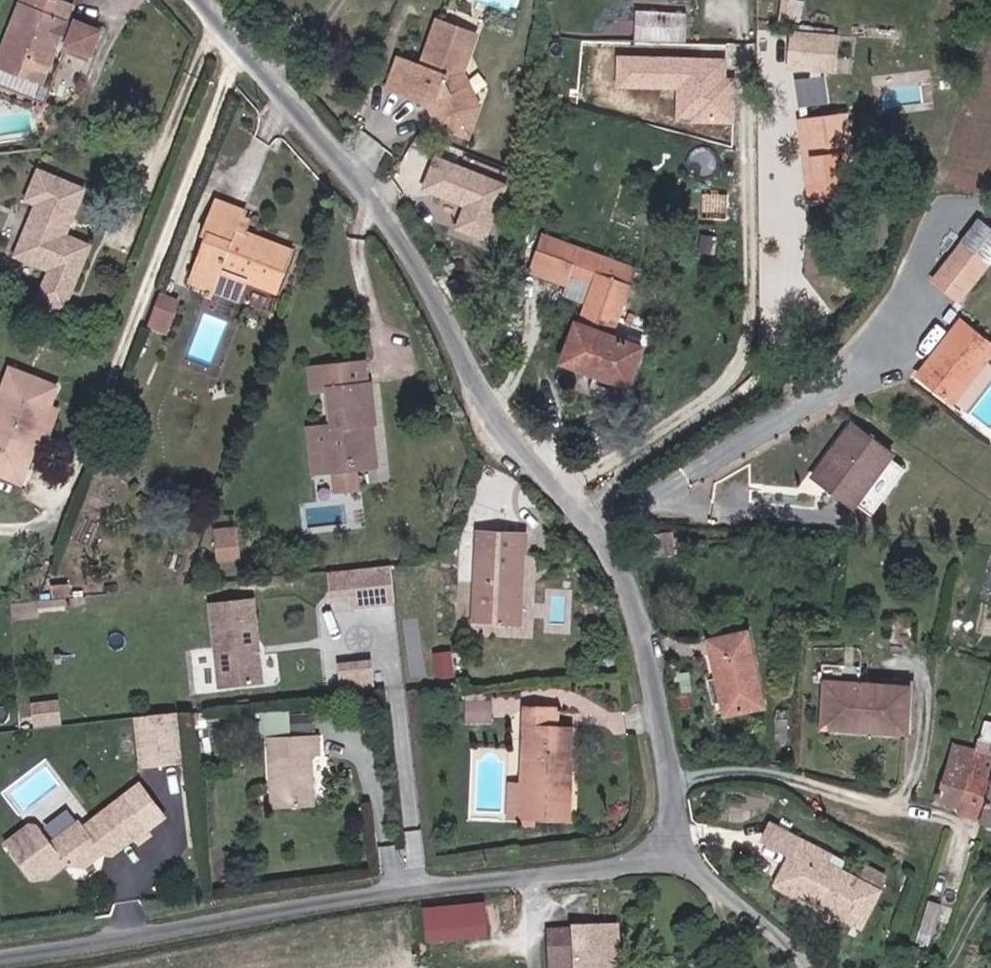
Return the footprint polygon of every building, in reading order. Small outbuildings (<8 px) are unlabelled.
[(0,55),(0,67),(42,82),(57,42),(65,22),(71,7),(53,0),(22,0),(0,55)] [(638,7),(636,38),(688,42),(690,11),(638,7)] [(472,44),(458,39),(465,22),(437,12),(423,54),(414,51),(404,82),(441,90),(437,105),(442,117),(459,122),(463,107),(476,111),(480,98),(465,63),(472,44)] [(65,22),(57,42),(70,46),(78,27),(65,22)] [(78,27),(70,46),(93,55),(102,31),(79,22),(78,27)] [(465,22),(458,39),(472,44),(477,26),(465,22)] [(834,69),(836,35),(793,32),(791,67),(834,69)] [(414,51),(400,46),(389,77),(404,82),(414,51)] [(728,60),(617,55),(615,92),(675,95),(674,122),(731,125),(733,76),(727,76),(728,60)] [(476,111),(463,107),(459,122),(472,126),(476,111)] [(853,150),(850,113),(798,116),(806,203),(872,198),(868,149),(853,150)] [(511,185),(431,154),(417,189),(461,206),(452,229),(488,243),(511,185)] [(85,190),(39,171),(27,201),(38,205),(16,257),(51,271),(40,299),(65,310),(91,246),(66,236),(85,190)] [(207,240),(189,287),(214,296),(221,275),(248,285),(275,295),(294,249),(248,232),(252,219),(245,216),(247,209),(215,196),(200,237),(207,240)] [(581,268),(592,244),(547,223),(531,259),(567,276),(573,264),(581,268)] [(970,228),(941,264),(963,282),(990,247),(990,245),(970,228)] [(607,250),(592,244),(581,268),(596,275),(607,250)] [(561,356),(598,373),(602,364),(631,378),(645,347),(612,333),(634,281),(615,274),(622,257),(607,250),(596,275),(561,356)] [(622,257),(615,274),(634,281),(641,266),(622,257)] [(240,306),(248,285),(221,275),(214,296),(240,306)] [(167,335),(178,302),(159,293),(147,327),(167,335)] [(990,355),(990,330),(965,310),(923,365),(961,391),(990,355)] [(360,362),(342,364),(308,367),(311,392),(328,390),(332,429),(324,430),(307,431),(311,473),(328,471),(330,471),(332,491),(355,489),(353,469),(352,469),(377,467),(373,425),(369,387),(362,387),(360,362)] [(631,378),(602,364),(598,373),(627,386),(631,378)] [(0,389),(0,472),(22,480),(37,437),(49,405),(55,390),(6,372),(0,389)] [(49,405),(37,437),(47,441),(59,409),(49,405)] [(860,501),(897,448),(855,419),(818,472),(860,501)] [(241,556),(239,531),(219,532),(222,557),(241,556)] [(530,532),(479,531),(475,584),(461,584),(460,620),(524,626),(530,532)] [(352,604),(396,602),(394,563),(329,566),(330,592),(351,591),(352,604)] [(263,678),(254,595),(211,600),(220,683),(263,678)] [(763,704),(746,629),(707,638),(725,712),(763,704)] [(368,657),(332,662),(336,694),(373,689),(368,657)] [(907,726),(910,682),(824,676),(821,719),(907,726)] [(462,719),(488,719),(488,699),(462,699),(462,719)] [(62,700),(30,703),(32,726),(64,723),(62,700)] [(544,721),(553,721),(553,703),(525,703),(524,778),(524,813),(567,814),(568,739),(544,739),(544,721)] [(178,765),(172,715),(143,719),(130,720),(137,770),(150,769),(178,765)] [(568,721),(553,721),(544,721),(544,739),(568,739),(568,721)] [(978,730),(973,747),(990,753),(990,734),(978,730)] [(316,754),(315,732),(261,736),(268,804),(312,802),(309,754),(316,754)] [(957,804),(973,747),(948,740),(931,793),(957,804)] [(990,782),(990,753),(973,747),(957,804),(981,814),(990,782)] [(524,813),(524,778),(516,778),(508,778),(508,813),(524,813)] [(990,826),(990,782),(981,814),(990,818),(987,825),(990,826)] [(61,866),(64,870),(79,870),(97,856),(109,857),(130,838),(135,845),(150,833),(163,822),(134,786),(77,830),(72,825),(45,846),(61,866)] [(2,844),(26,879),(44,881),(61,866),(45,846),(33,830),(22,829),(2,844)] [(830,850),(798,834),(776,874),(773,880),(789,887),(791,882),(816,899),(820,893),(860,915),(876,889),(825,858),(830,850)] [(860,915),(820,893),(816,899),(855,923),(860,915)] [(427,938),(490,935),(489,900),(425,903),(427,938)] [(544,925),(545,967),(619,967),(617,922),(544,925)]
